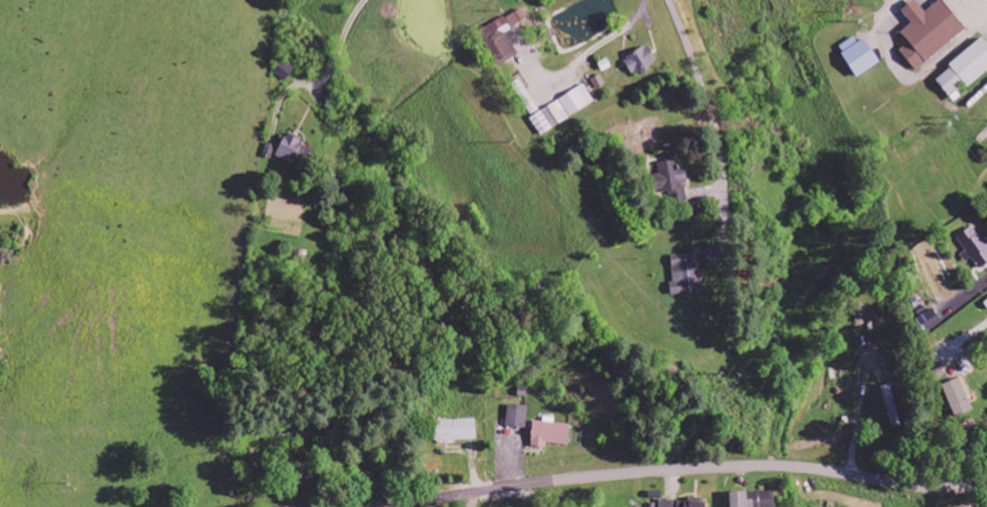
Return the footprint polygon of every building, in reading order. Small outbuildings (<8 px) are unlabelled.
[(969,31),(945,0),(943,0),(927,13),(917,0),(904,11),(915,24),(903,33),(912,44),(902,51),(917,70),(969,31)] [(507,33),(529,19),(522,8),(483,33),(503,65),(521,54),(507,33)] [(859,44),(855,38),(840,48),(859,78),(882,63),(867,39),(859,44)] [(986,73),(986,41),(985,39),(936,80),(956,103),(963,97),(958,91),(967,83),(971,87),(986,73)] [(658,62),(651,47),(625,58),(632,75),(641,71),(643,76),(653,72),(650,66),(658,62)] [(273,74),(287,82),(295,68),(282,60),(273,74)] [(530,116),(539,134),(596,106),(587,88),(530,116)] [(288,135),(277,157),(305,172),(316,150),(288,135)] [(689,184),(687,168),(680,169),(678,154),(666,156),(667,165),(657,167),(662,203),(687,199),(685,184),(689,184)] [(981,271),(986,267),(986,243),(974,226),(958,238),(981,271)] [(674,295),(701,294),(699,255),(672,256),(674,295)] [(944,386),(956,418),(974,411),(962,380),(944,386)] [(882,387),(894,429),(903,426),(891,385),(882,387)] [(508,428),(528,428),(528,407),(509,406),(508,428)] [(478,440),(477,420),(437,422),(438,442),(478,440)] [(570,446),(572,426),(535,422),(533,447),(547,449),(548,444),(570,446)] [(776,493),(733,494),(733,506),(777,506),(776,493)]
